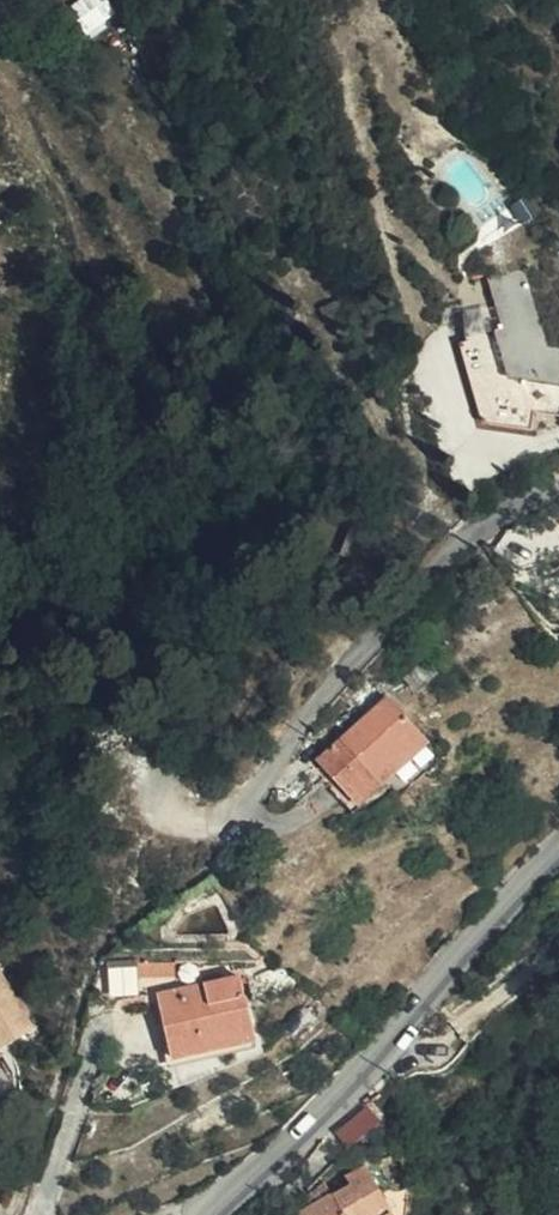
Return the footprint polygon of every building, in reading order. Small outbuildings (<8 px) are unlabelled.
[(91,34),(120,15),(110,0),(79,0),(72,4),(91,34)] [(509,153),(504,162),(513,168),(518,159),(509,153)] [(532,191),(519,202),(532,218),(546,207),(532,191)] [(535,258),(501,272),(509,295),(478,306),(488,331),(479,336),(507,418),(558,417),(558,307),(535,258)] [(438,675),(427,663),(410,678),(420,690),(438,675)] [(376,778),(381,784),(428,742),(388,697),(318,759),(352,798),(376,778)] [(358,805),(381,784),(376,778),(352,798),(358,805)] [(191,971),(189,956),(150,958),(151,972),(191,971)] [(268,1032),(254,971),(171,989),(184,1050),(268,1032)] [(17,1025),(0,999),(0,1037),(17,1025)] [(336,1124),(348,1143),(384,1121),(372,1102),(336,1124)] [(382,1177),(360,1187),(364,1196),(344,1205),(343,1202),(316,1214),(399,1214),(382,1177)]
